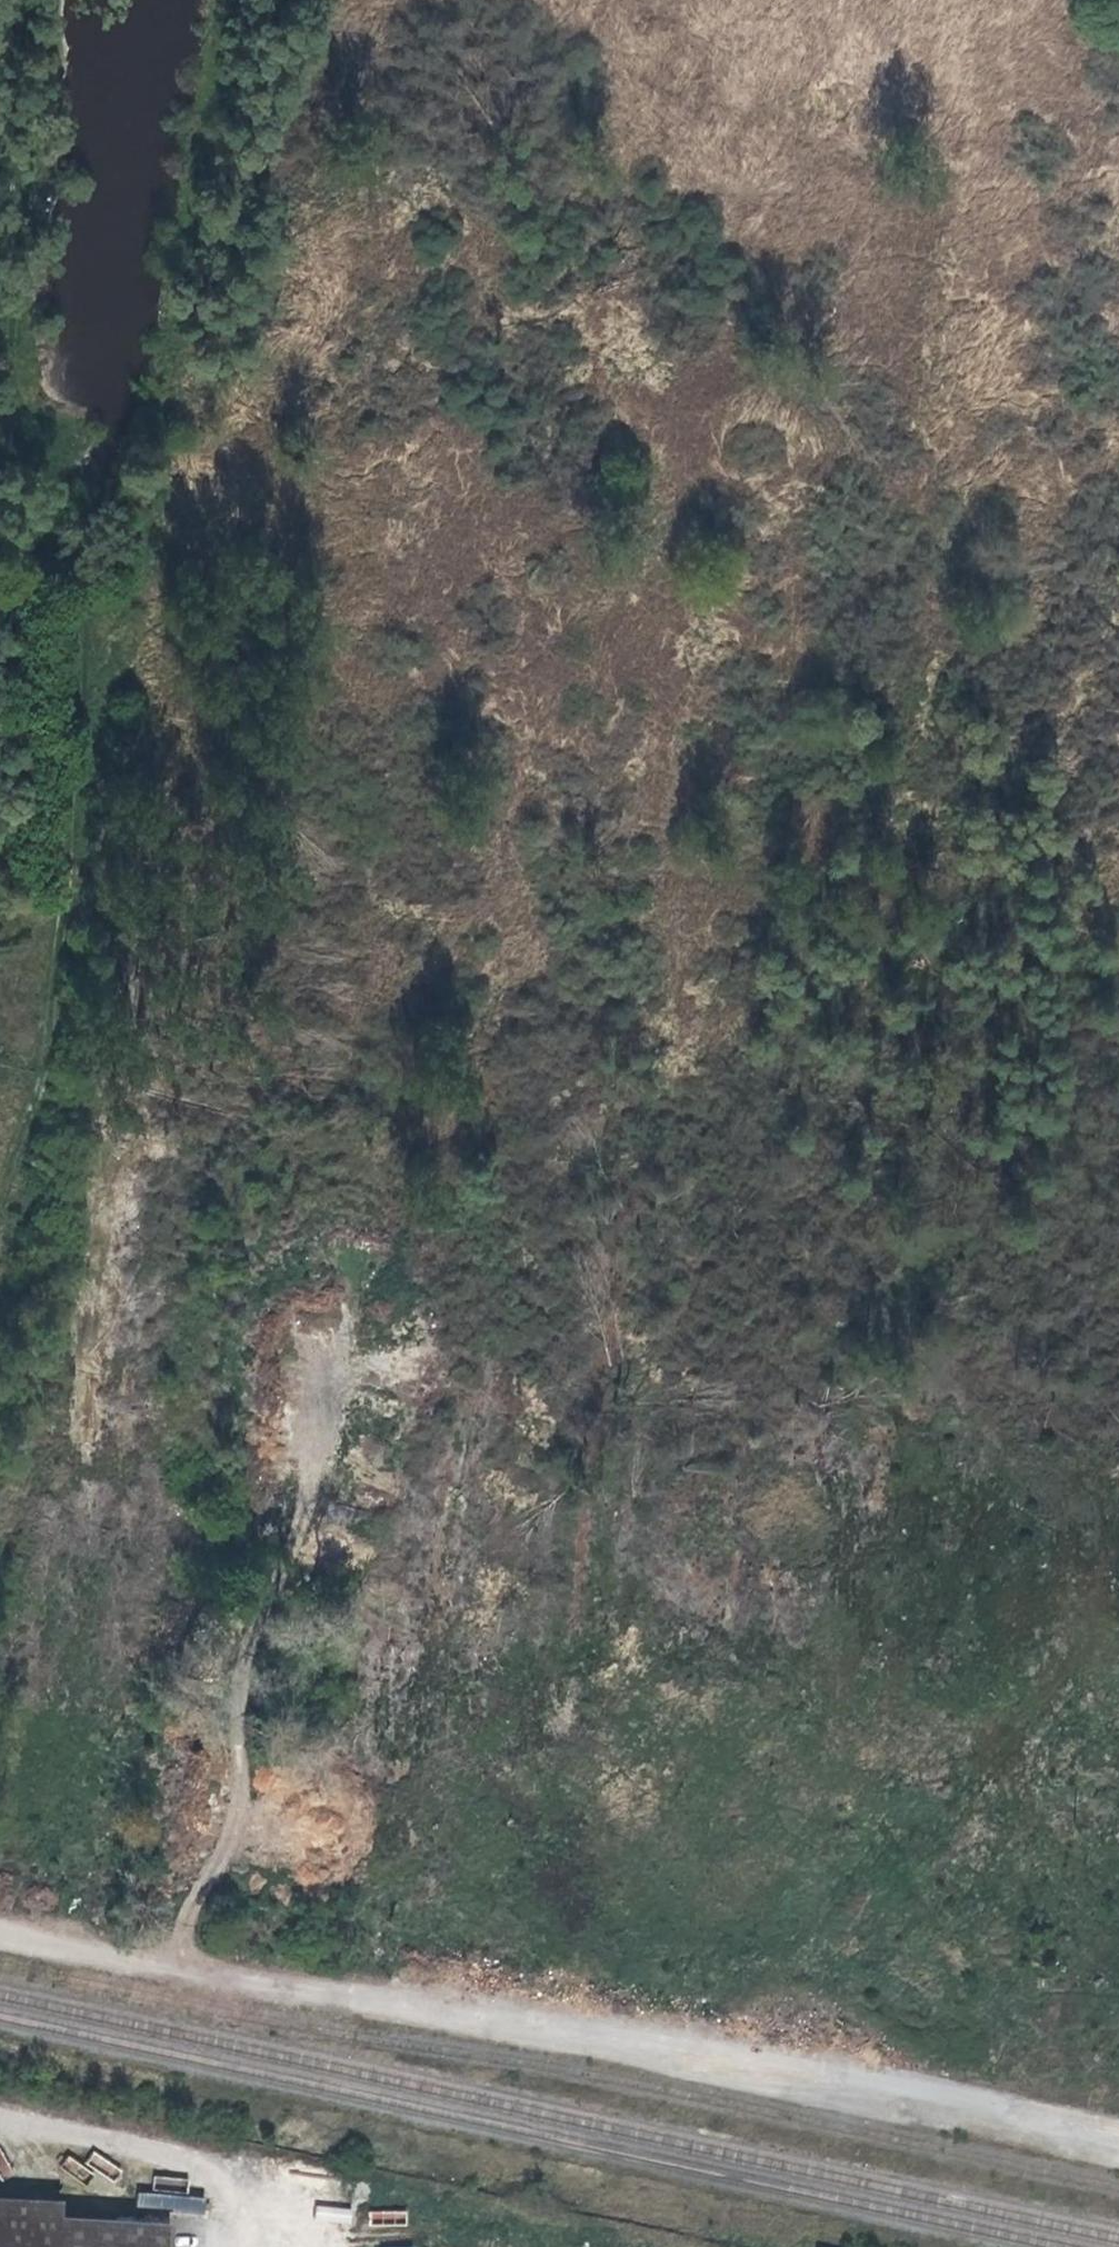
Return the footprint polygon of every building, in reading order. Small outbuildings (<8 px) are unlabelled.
[(11,2169),(0,2149),(0,2175),(11,2169)] [(138,2190),(136,2205),(202,2215),(205,2200),(138,2190)] [(88,2224),(57,2222),(57,2210),(0,2206),(0,2246),(85,2246),(88,2224)] [(85,2246),(166,2246),(167,2229),(88,2224),(85,2246)]
